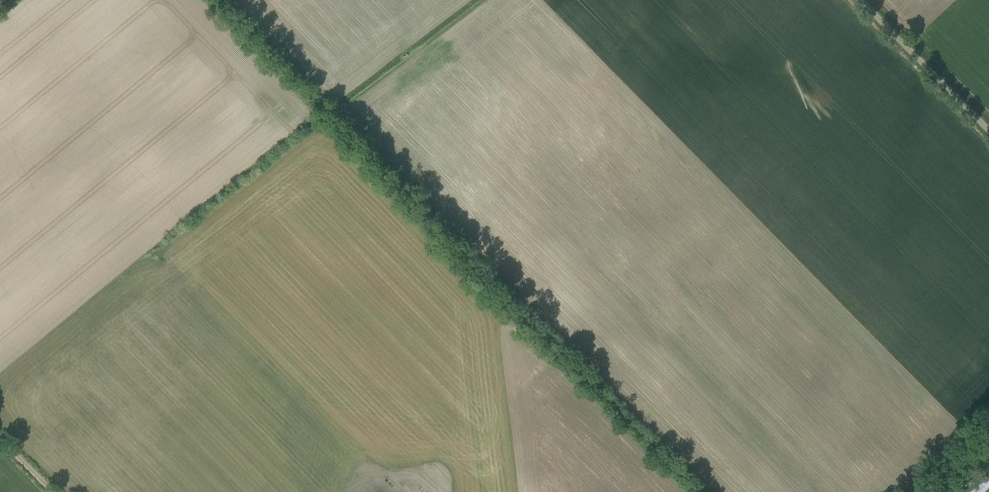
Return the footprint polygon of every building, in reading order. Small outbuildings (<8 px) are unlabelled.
[(975,484),(969,490),(971,491),(985,491),(988,488),(988,484),(985,479),(977,486),(975,484)]
